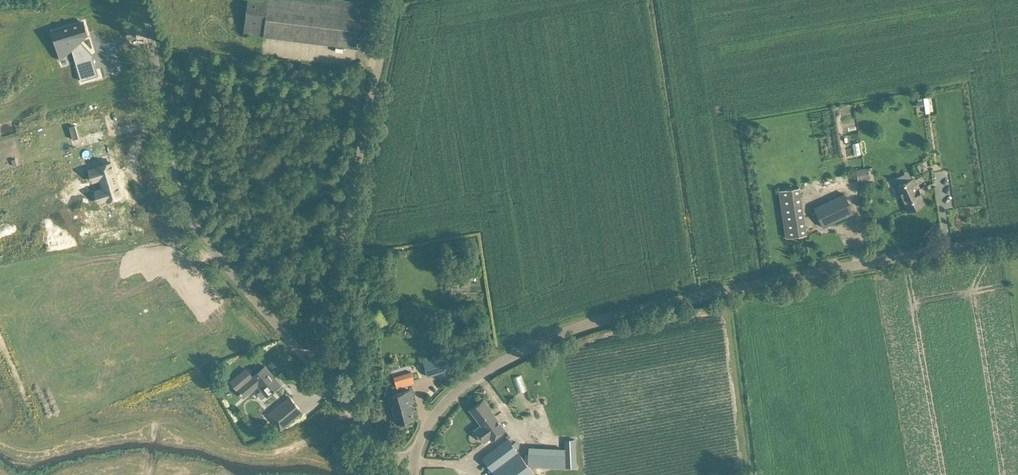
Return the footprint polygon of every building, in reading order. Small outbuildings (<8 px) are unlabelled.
[(362,2),(346,0),(248,0),(244,33),(356,47),(362,2)] [(80,41),(88,34),(84,21),(52,31),(60,60),(72,49),(82,60),(83,61),(92,54),(80,41)] [(88,79),(99,75),(97,69),(86,72),(87,78),(88,79)] [(121,196),(111,162),(97,167),(89,170),(93,181),(100,178),(103,188),(96,191),(99,202),(107,199),(107,200),(121,196)] [(857,170),(858,180),(869,179),(868,168),(857,170)] [(921,195),(918,189),(917,190),(912,180),(897,187),(908,211),(924,204),(920,196),(921,195)] [(802,197),(800,189),(800,187),(779,190),(781,200),(802,197)] [(814,207),(823,227),(853,213),(844,194),(814,207)] [(267,395),(280,384),(265,366),(253,376),(246,369),(231,381),(244,396),(258,385),(267,395)] [(412,371),(394,377),(397,387),(415,382),(412,371)] [(389,396),(397,423),(414,419),(410,404),(414,403),(411,390),(389,396)] [(289,397),(268,415),(281,430),(302,412),(289,397)] [(478,433),(484,442),(490,437),(492,439),(505,429),(483,400),(470,409),(482,425),(477,428),(478,428),(480,431),(479,432),(478,433)] [(484,457),(497,474),(536,474),(528,465),(508,439),(484,457)] [(576,440),(565,440),(565,453),(566,467),(577,466),(576,440)] [(349,453),(339,445),(334,450),(344,459),(349,453)]
